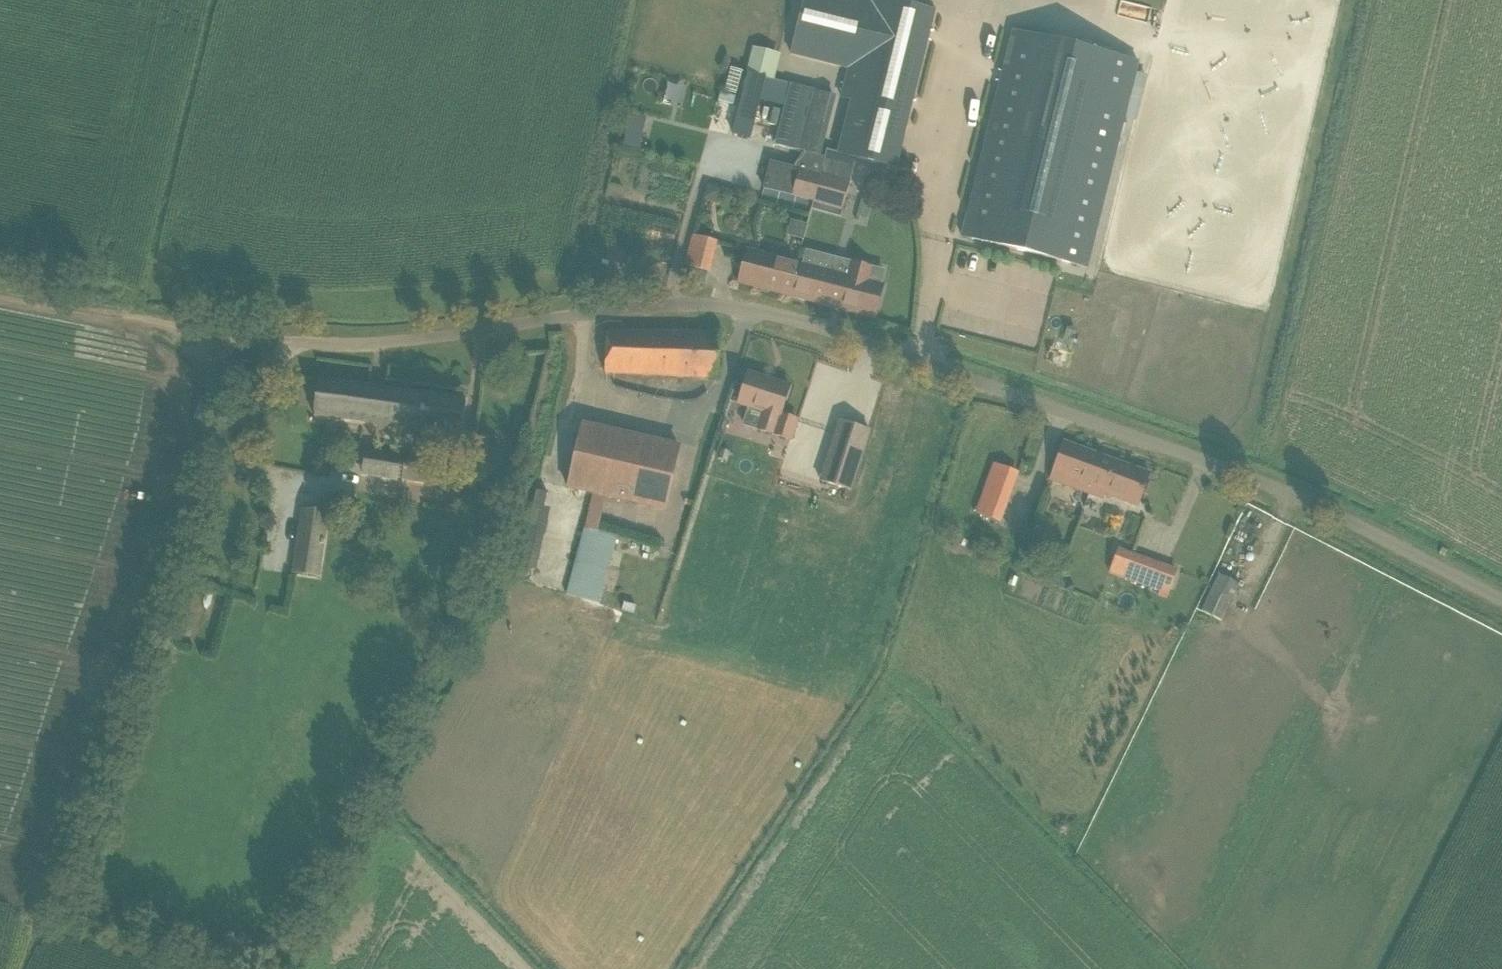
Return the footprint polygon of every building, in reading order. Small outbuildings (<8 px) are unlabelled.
[(865,0),(804,0),(791,54),(848,68),(865,0)] [(846,78),(841,97),(909,114),(935,12),(888,0),(865,0),(846,78)] [(961,235),(1013,248),(1087,267),(1138,62),(1012,31),(961,235)] [(731,68),(725,91),(736,93),(742,71),(731,68)] [(804,87),(790,84),(774,144),(788,148),(818,155),(823,157),(838,96),(833,95),(804,87)] [(896,168),(909,114),(851,100),(837,154),(896,168)] [(615,142),(635,147),(643,118),(624,112),(615,142)] [(770,162),(763,190),(790,197),(811,202),(819,175),(797,169),(770,162)] [(819,175),(811,202),(841,210),(848,182),(819,175)] [(783,236),(801,238),(803,222),(785,220),(783,236)] [(693,233),(689,248),(712,254),(716,239),(693,233)] [(738,282),(792,297),(801,263),(746,249),(738,282)] [(870,268),(850,262),(847,275),(801,263),(792,297),(874,318),(883,285),(879,284),(880,279),(868,276),(870,268)] [(606,350),(604,372),(717,379),(718,353),(719,333),(607,330),(606,350)] [(748,373),(742,392),(738,403),(761,410),(755,429),(789,440),(796,420),(780,415),(789,387),(748,373)] [(320,379),(315,416),(460,436),(465,399),(320,379)] [(851,490),(870,431),(840,421),(820,480),(851,490)] [(567,485),(664,508),(679,445),(582,422),(567,485)] [(1049,479),(1100,499),(1104,500),(1106,494),(1139,505),(1150,473),(1063,442),(1056,461),(1049,479)] [(363,475),(424,485),(429,459),(368,449),(363,475)] [(993,465),(976,513),(999,522),(1016,473),(993,465)] [(331,514),(303,510),(293,572),(320,576),(331,514)] [(586,527),(567,595),(599,605),(619,536),(586,527)] [(1125,579),(1168,594),(1177,569),(1133,554),(1125,579)] [(1196,610),(1218,621),(1236,585),(1214,574),(1196,610)] [(205,605),(204,593),(186,594),(186,605),(205,605)]
